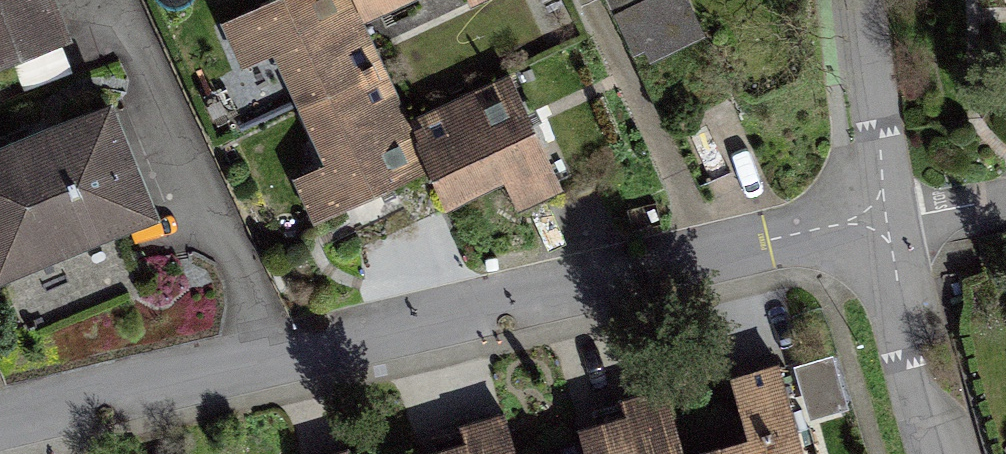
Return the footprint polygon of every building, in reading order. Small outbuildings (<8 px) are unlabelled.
[(80,50),(62,0),(0,0),(0,78),(80,50)] [(329,237),(441,186),(414,128),(369,30),(355,0),(295,0),(228,31),(250,77),(277,65),(327,173),(304,184),(329,237)] [(369,30),(435,0),(355,0),(369,30)] [(540,141),(513,82),(414,128),(460,227),(518,200),(525,217),(567,198),(540,141)] [(0,163),(0,297),(162,230),(115,116),(0,163)] [(801,365),(768,373),(705,388),(648,401),(564,421),(480,441),(423,453),(822,453),(801,365)]
